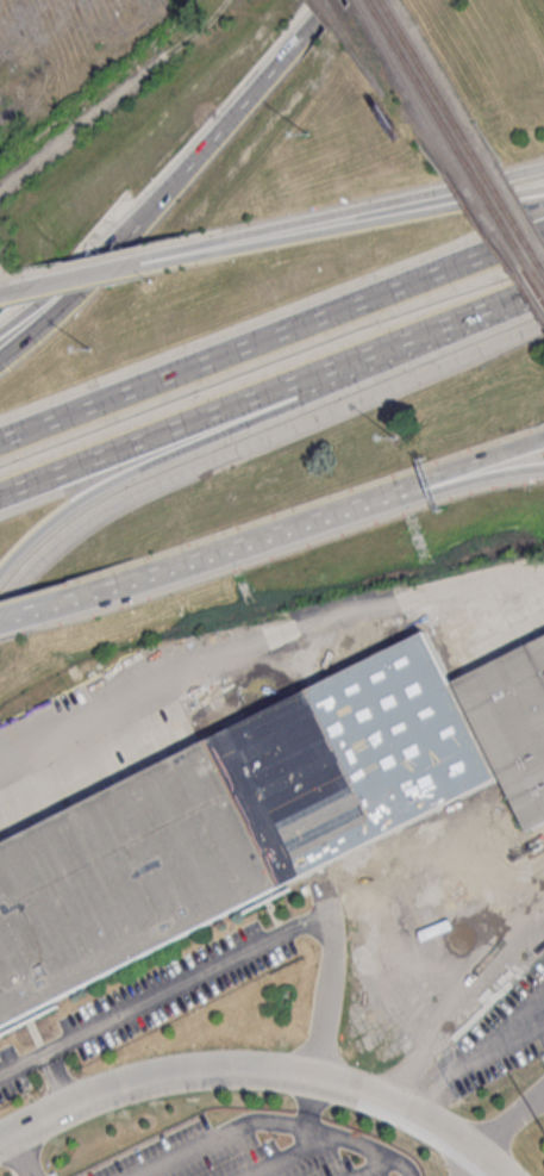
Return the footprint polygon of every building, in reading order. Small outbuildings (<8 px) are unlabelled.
[(294,875),(508,769),(436,623),(221,730),(294,875)] [(455,675),(521,828),(543,818),(543,637),(455,675)] [(282,885),(207,739),(0,843),(0,1027),(282,885)]
